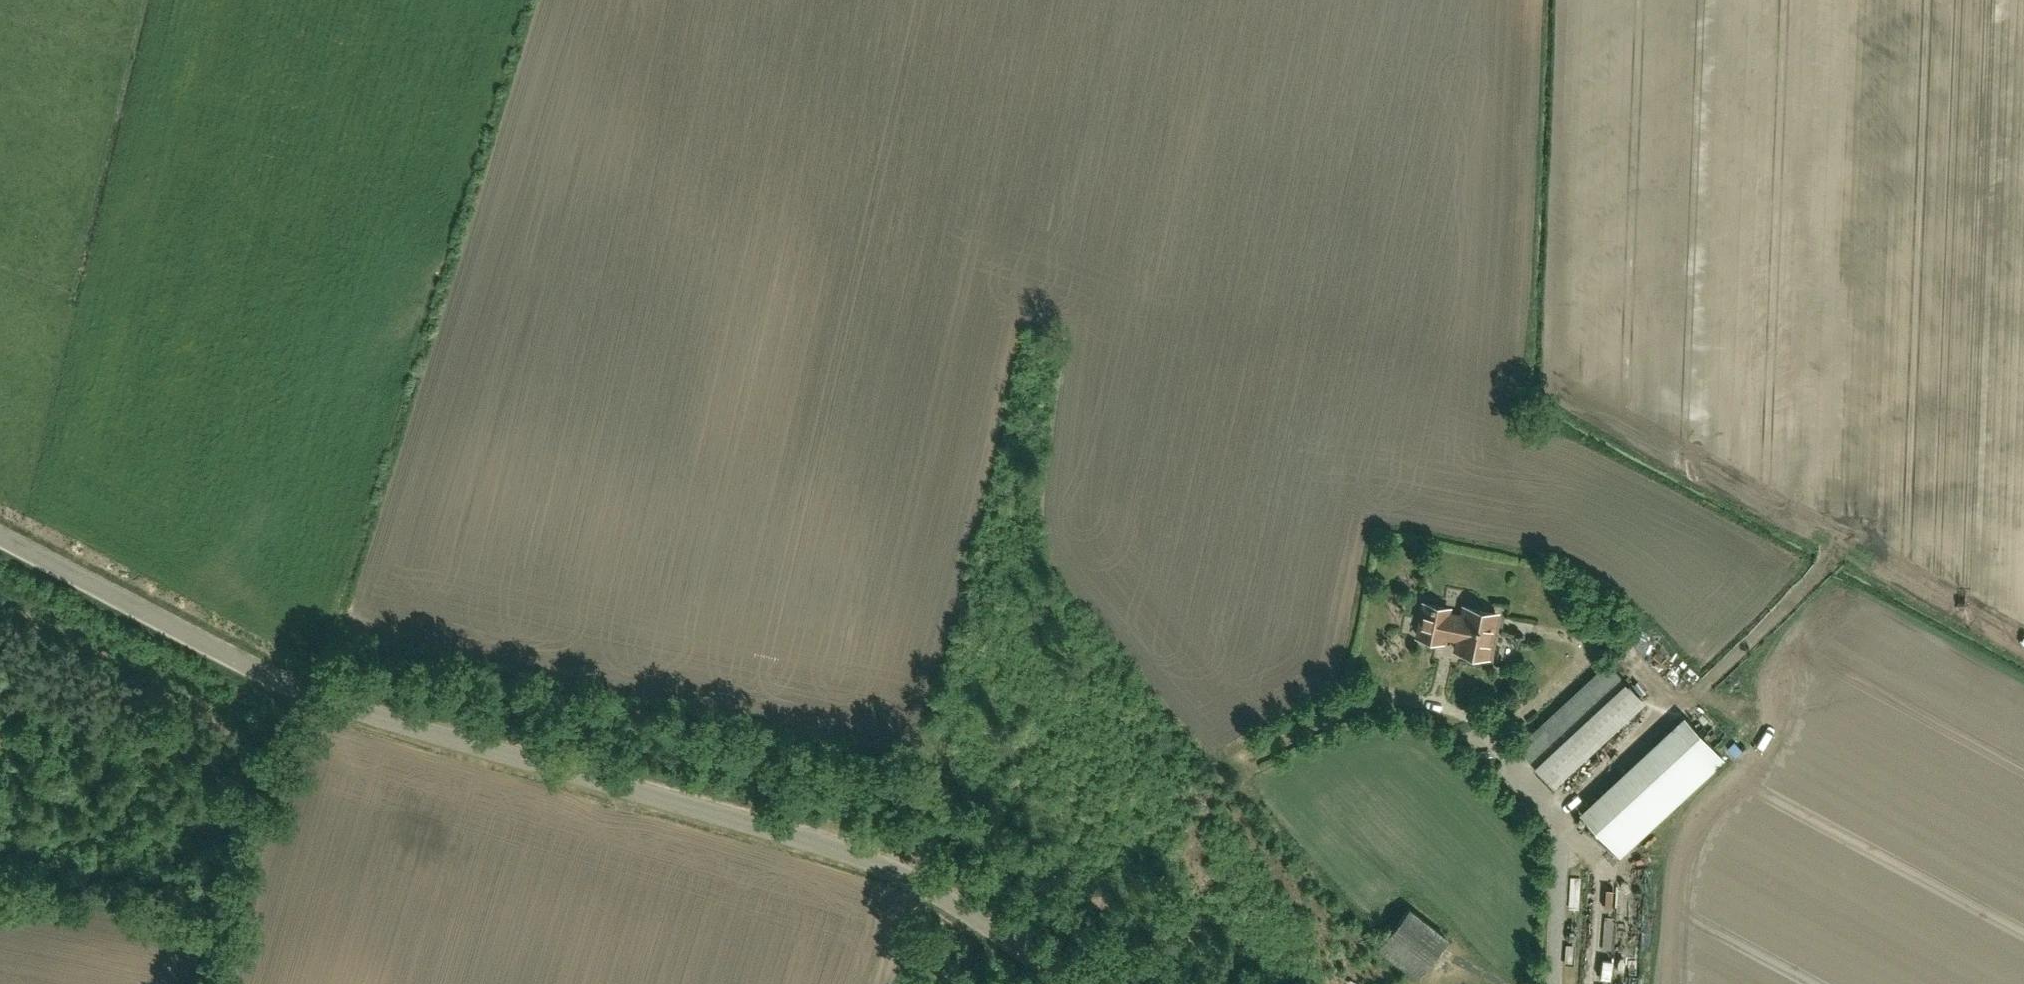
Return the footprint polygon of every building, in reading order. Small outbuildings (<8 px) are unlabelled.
[(1462,616),(1446,613),(1448,608),(1424,603),(1417,636),(1441,640),(1442,635),(1458,638),(1455,650),(1487,656),(1495,613),(1464,606),(1462,616)] [(1554,783),(1643,701),(1608,664),(1519,746),(1554,783)] [(1619,854),(1722,758),(1685,717),(1582,813),(1619,854)] [(1424,936),(1410,926),(1399,943),(1413,952),(1408,960),(1418,966),(1413,973),(1428,983),(1456,941),(1419,916),(1415,923),(1427,931),(1424,936)] [(1605,936),(1612,952),(1622,947),(1614,932),(1605,936)] [(1571,983),(1582,983),(1580,943),(1569,944),(1571,983)]
